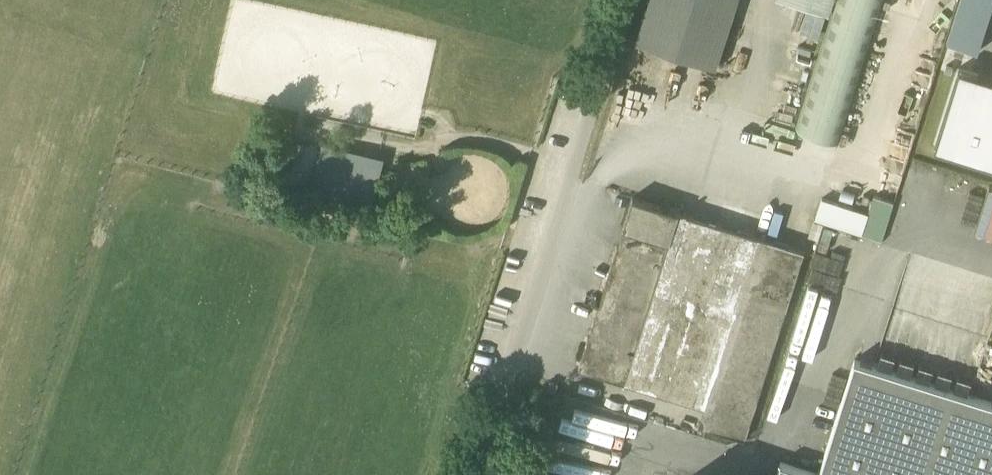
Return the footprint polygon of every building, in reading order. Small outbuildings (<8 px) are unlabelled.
[(737,0),(649,0),(636,40),(715,67),(737,0)] [(838,141),(882,0),(835,0),(796,128),(838,141)] [(946,41),(977,51),(991,5),(991,0),(959,0),(946,41)] [(991,162),(991,77),(959,66),(934,144),(991,162)] [(312,185),(374,199),(384,154),(322,140),(312,185)] [(873,193),(869,209),(821,196),(815,218),(883,237),(894,199),(873,193)] [(627,228),(671,242),(681,211),(636,197),(627,228)] [(681,211),(671,242),(637,351),(627,381),(704,406),(758,236),(681,211)] [(810,236),(819,239),(824,223),(815,221),(810,236)] [(627,228),(592,337),(637,351),(671,242),(627,228)] [(804,250),(758,236),(704,406),(698,423),(744,438),(804,250)] [(627,381),(637,351),(592,337),(582,367),(627,381)] [(876,364),(968,391),(972,380),(879,352),(876,364)] [(819,473),(826,474),(991,474),(991,402),(856,358),(819,473)] [(819,473),(781,461),(776,474),(826,474),(819,473)]
